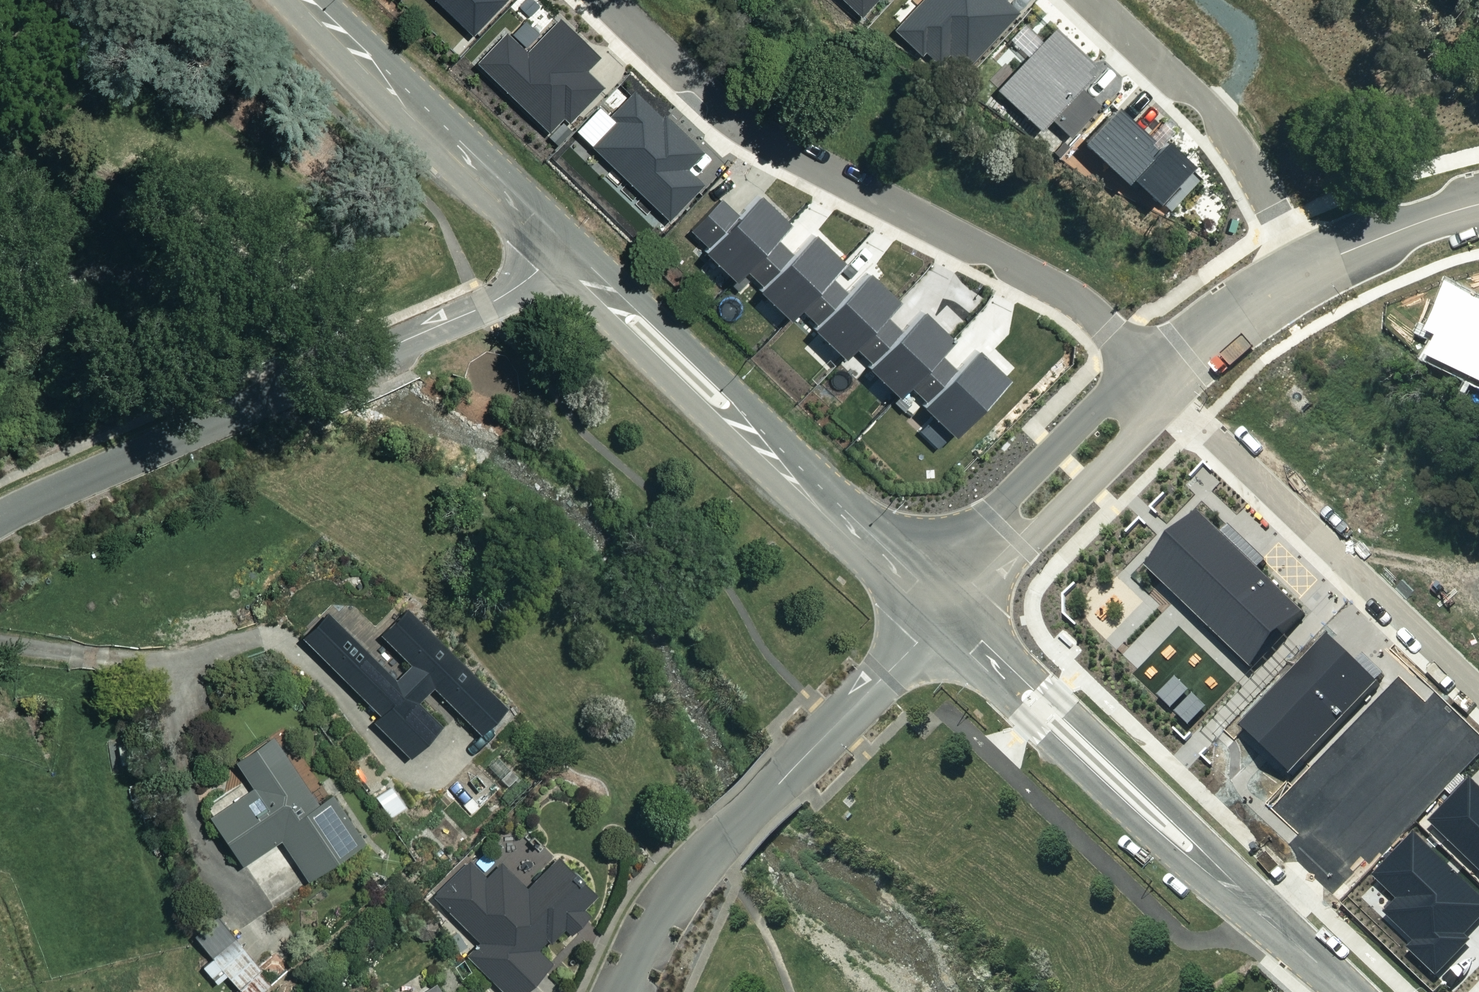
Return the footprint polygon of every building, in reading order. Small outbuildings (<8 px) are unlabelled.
[(1219,534),(1199,515),(1145,574),(1255,673),(1308,615),(1261,573),(1267,562),(1227,526),(1219,534)] [(326,611),(301,637),(379,714),(371,722),(408,758),(441,724),(418,701),(431,688),(479,735),(506,707),(405,607),(379,633),(410,663),(394,679),(326,611)] [(320,806),(277,741),(240,765),(256,790),(213,817),(245,866),(283,841),(311,883),(362,849),(330,799),(320,806)] [(557,860),(528,890),(503,865),(489,880),(471,862),(435,900),(482,945),(469,958),(504,991),(525,991),(552,964),(540,952),(552,938),(559,945),(600,902),(557,860)] [(237,942),(205,967),(219,984),(230,976),(241,990),(239,991),(265,991),(273,986),(237,942)]
